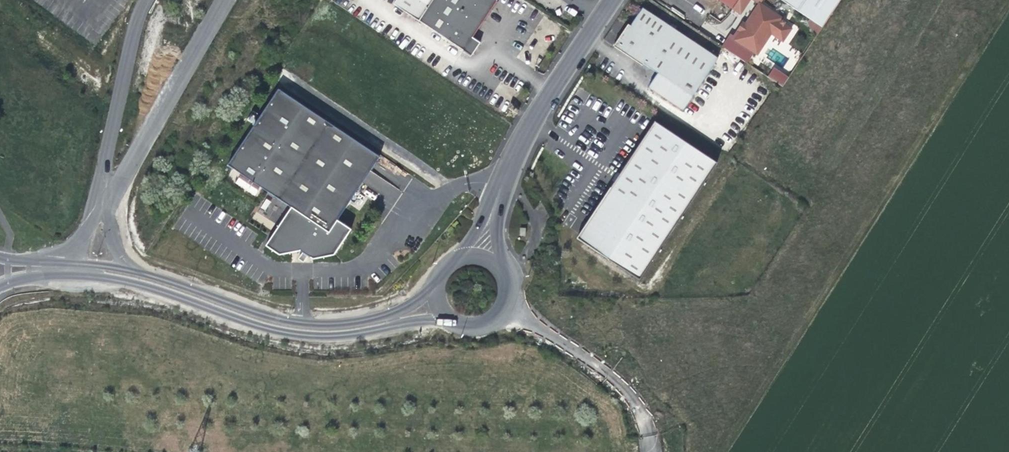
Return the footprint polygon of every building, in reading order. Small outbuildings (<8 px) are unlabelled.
[(418,21),(471,57),(476,49),(480,43),(472,38),(497,0),(496,0),(396,0),(393,5),(418,21)] [(741,16),(751,0),(717,0),(741,16)] [(798,10),(805,0),(784,0),(798,10)] [(798,10),(796,14),(821,30),(841,0),(805,0),(798,10)] [(780,21),(758,4),(744,25),(746,26),(742,33),(740,32),(734,40),(757,56),(771,35),(783,42),(791,29),(780,21)] [(758,4),(780,21),(782,18),(758,4)] [(718,59),(642,9),(630,26),(628,25),(622,34),(613,46),(642,66),(643,64),(657,73),(648,88),(682,111),(718,59)] [(742,23),(737,30),(740,32),(742,33),(746,26),(744,25),(742,23)] [(784,85),(789,75),(772,67),(768,78),(784,85)] [(302,253),(301,255),(306,258),(307,257),(312,260),(334,256),(351,230),(337,221),(379,157),(278,89),(227,166),(291,208),(265,246),(279,256),(300,251),(302,253)] [(622,170),(576,238),(639,280),(717,164),(654,122),(622,170)] [(260,214),(277,222),(285,205),(268,197),(260,214)] [(298,259),(303,263),(306,258),(301,255),(298,259)]
